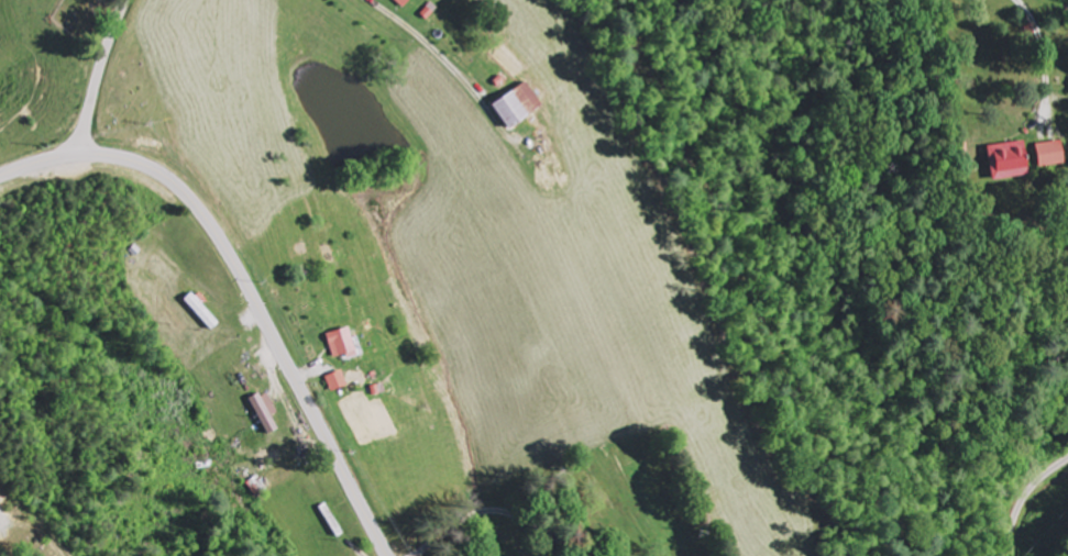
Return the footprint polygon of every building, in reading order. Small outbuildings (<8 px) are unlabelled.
[(491,106),(508,130),(542,107),(525,83),(491,106)] [(988,148),(994,182),(1031,176),(1026,141),(988,148)] [(1036,147),(1042,169),(1067,163),(1063,141),(1036,147)] [(327,336),(335,362),(358,355),(350,329),(327,336)] [(326,377),(331,393),(348,387),(343,372),(326,377)] [(252,401),(270,436),(281,431),(273,417),(279,414),(268,393),(252,401)]
